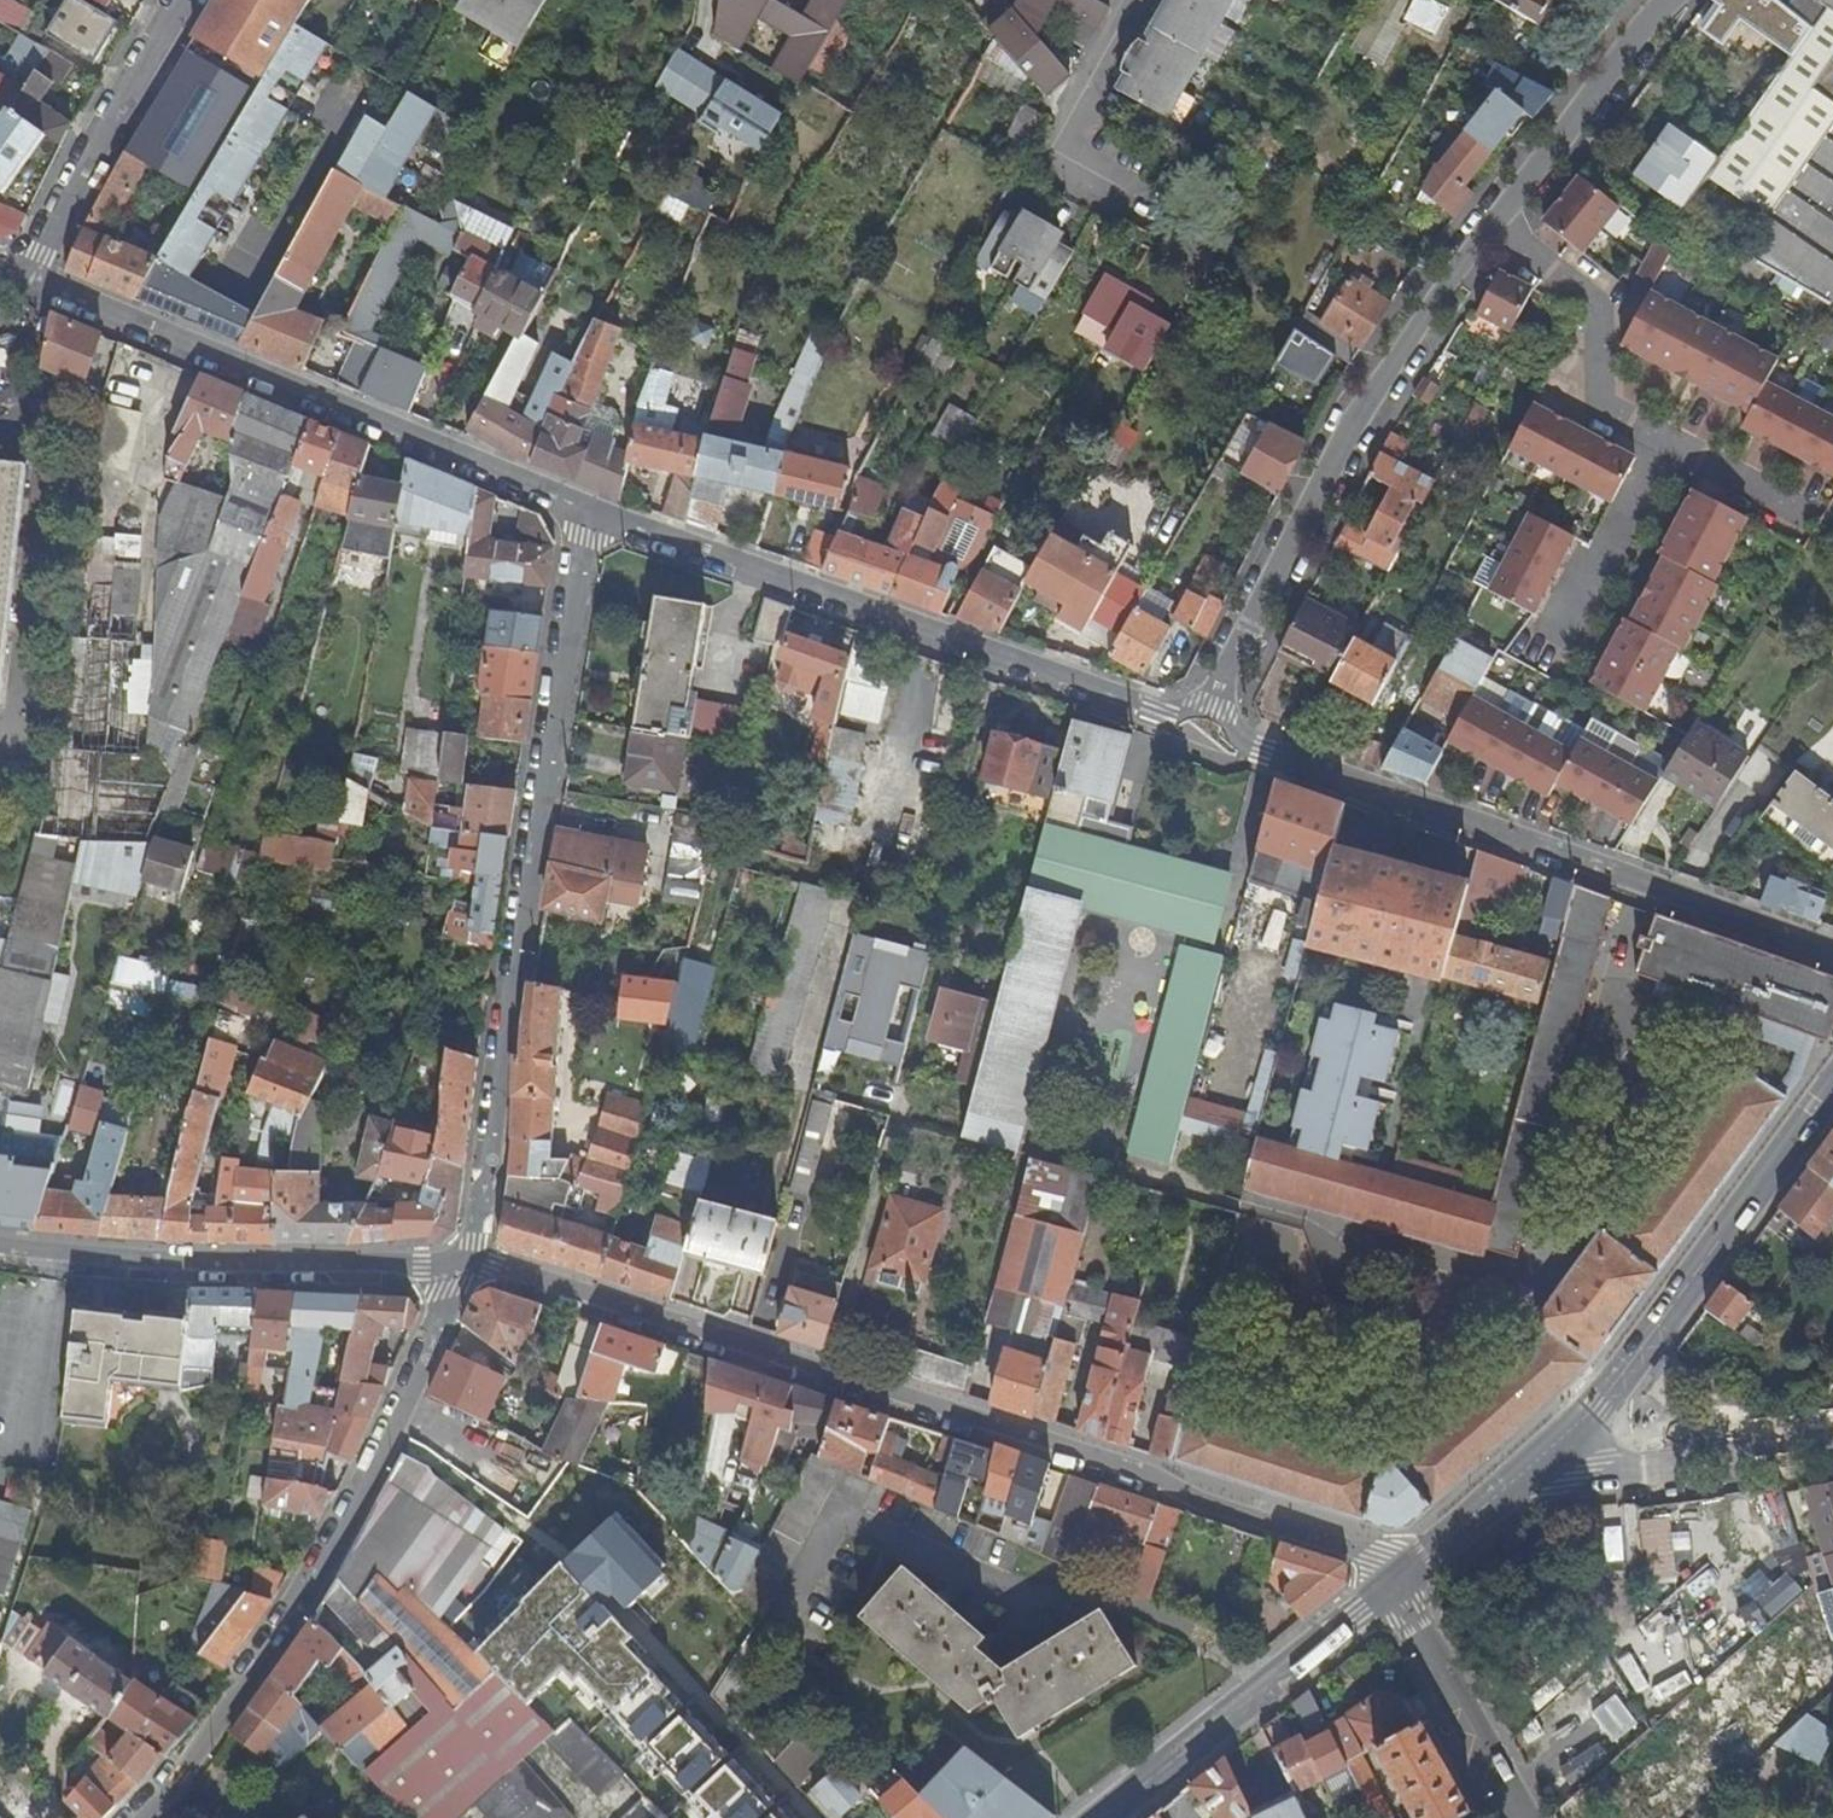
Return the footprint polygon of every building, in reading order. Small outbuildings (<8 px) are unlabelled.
[(16,0),(0,0),(0,21),(14,30),(17,31),(28,11),(30,8),(16,0)] [(119,22),(83,0),(48,0),(45,6),(59,15),(47,35),(94,64),(119,22)] [(213,48),(216,49),(234,60),(245,66),(240,76),(260,86),(297,23),(311,0),(216,0),(195,37),(213,48)] [(458,6),(489,25),(504,0),(461,0),(458,6)] [(489,25),(519,43),(545,0),(504,0),(489,25)] [(716,38),(742,52),(759,20),(790,37),(773,69),(800,84),(846,0),(809,0),(803,11),(782,0),(721,0),(716,38)] [(1038,40),(1055,7),(1098,30),(1110,7),(1097,0),(995,0),(982,22),(995,41),(974,77),(1019,103),(1032,80),(1050,99),(1073,77),(1038,40)] [(1156,29),(1201,55),(1218,23),(1177,0),(1164,0),(1158,11),(1164,14),(1156,29)] [(1231,0),(1177,0),(1218,23),(1222,17),(1231,0)] [(1250,0),(1231,0),(1222,17),(1236,25),(1250,0)] [(1450,8),(1432,0),(1412,0),(1402,22),(1437,37),(1450,8)] [(1542,29),(1559,0),(1493,0),(1542,29)] [(1809,24),(1813,27),(1722,157),(1709,175),(1772,218),(1832,131),(1832,0),(1826,0),(1809,24)] [(1789,8),(1809,24),(1826,0),(1795,0),(1789,8)] [(39,44),(46,30),(32,23),(37,15),(28,11),(17,31),(22,34),(39,44)] [(14,30),(0,21),(0,55),(14,30)] [(827,78),(854,35),(838,21),(810,67),(827,78)] [(315,69),(330,44),(297,23),(260,86),(198,191),(159,258),(135,299),(166,312),(189,321),(201,326),(241,343),(258,313),(204,283),(193,277),(207,252),(220,231),(219,231),(213,227),(199,219),(216,191),(229,199),(235,203),(236,203),(248,183),(279,130),(291,110),(290,109),(284,106),(270,98),(286,70),(301,78),(306,81),(307,82),(315,69)] [(1141,41),(1132,57),(1183,86),(1201,55),(1156,29),(1147,45),(1141,41)] [(17,31),(14,30),(0,55),(0,59),(5,61),(22,34),(17,31)] [(7,112),(0,122),(0,191),(4,194),(45,133),(9,110),(37,73),(52,52),(39,44),(22,34),(5,61),(0,59),(0,108),(7,112)] [(128,150),(198,191),(260,86),(240,76),(245,66),(234,60),(216,49),(206,66),(197,61),(202,51),(209,55),(213,48),(195,37),(185,53),(131,144),(128,150)] [(202,51),(197,61),(206,66),(216,49),(213,48),(209,55),(202,51)] [(762,152),(782,114),(679,51),(658,88),(706,117),(703,122),(702,122),(701,124),(720,136),(723,128),(762,152)] [(54,85),(69,62),(52,52),(37,73),(9,110),(45,133),(62,145),(72,125),(41,105),(54,85)] [(1180,93),(1183,86),(1132,57),(1123,72),(1130,76),(1121,93),(1166,118),(1180,93)] [(286,70),(270,98),(284,106),(290,109),(306,81),(301,78),(286,70)] [(352,146),(339,172),(363,185),(389,199),(405,166),(437,108),(410,92),(390,128),(369,116),(352,146)] [(1180,93),(1166,118),(1180,126),(1194,101),(1180,93)] [(1500,93),(1469,133),(1493,152),(1525,112),(1500,93)] [(1008,138),(1027,148),(1042,119),(1023,108),(1008,138)] [(1635,173),(1686,209),(1709,175),(1722,157),(1671,121),(1635,173)] [(1831,307),(1832,304),(1832,131),(1772,218),(1750,250),(1831,307)] [(1424,190),(1441,204),(1456,216),(1474,194),(1465,187),(1493,152),(1469,133),(1441,167),(1437,165),(1424,190)] [(84,230),(67,273),(135,299),(159,258),(116,241),(124,229),(117,224),(153,167),(127,152),(123,159),(84,230)] [(1618,170),(1597,155),(1581,175),(1602,191),(1618,170)] [(352,205),(363,185),(339,172),(337,171),(258,313),(241,343),(267,354),(304,369),(315,341),(312,340),(320,322),(293,311),(345,217),(346,217),(352,205)] [(1602,232),(1621,208),(1580,176),(1562,199),(1602,232)] [(678,177),(669,193),(705,211),(713,196),(678,177)] [(352,205),(395,228),(406,208),(389,199),(363,185),(352,205)] [(1441,204),(1424,190),(1418,201),(1434,213),(1441,204)] [(213,227),(219,231),(235,203),(229,199),(216,191),(199,219),(213,227)] [(659,211),(704,232),(711,214),(705,211),(669,193),(659,211)] [(1585,253),(1602,232),(1562,199),(1545,222),(1585,254),(1585,253)] [(454,298),(484,315),(484,314),(478,310),(513,232),(454,201),(458,218),(461,228),(466,231),(457,248),(474,258),(454,298)] [(20,233),(24,224),(28,216),(0,203),(0,240),(20,233)] [(443,228),(406,208),(395,228),(373,269),(338,335),(356,341),(366,345),(378,350),(358,392),(375,399),(400,409),(408,413),(417,393),(418,390),(427,368),(389,352),(392,343),(371,332),(421,237),(441,248),(445,241),(457,248),(466,231),(461,228),(458,218),(443,228)] [(981,257),(1011,274),(1039,225),(1023,216),(1020,222),(1004,213),(981,257)] [(1062,238),(1046,228),(1017,278),(1021,280),(1047,295),(1048,296),(1074,252),(1059,244),(1062,238)] [(531,237),(514,229),(513,232),(478,310),(484,314),(484,315),(478,325),(497,336),(503,327),(518,336),(521,337),(523,333),(558,271),(525,253),(531,237)] [(1611,239),(1602,232),(1585,253),(1595,261),(1611,239)] [(772,233),(767,243),(775,247),(780,238),(772,233)] [(1660,238),(1646,266),(1639,278),(1655,287),(1676,248),(1663,241),(1660,238)] [(1479,313),(1513,331),(1524,312),(1535,290),(1501,272),(1494,285),(1492,288),(1479,313)] [(1147,371),(1172,327),(1147,313),(1154,301),(1106,275),(1084,314),(1117,333),(1108,349),(1147,371)] [(1365,278),(1362,284),(1372,291),(1376,286),(1365,278)] [(1372,291),(1362,284),(1354,279),(1325,322),(1307,310),(1296,329),(1351,365),(1392,304),(1372,291)] [(1047,295),(1021,280),(1011,297),(1037,312),(1047,295)] [(592,291),(569,324),(590,335),(597,322),(609,301),(592,291)] [(1684,312),(1651,294),(1648,301),(1623,348),(1655,365),(1684,312)] [(1716,329),(1684,312),(1655,365),(1687,383),(1716,329)] [(87,384),(103,335),(54,315),(45,368),(87,384)] [(583,437),(592,413),(621,330),(597,322),(590,335),(575,364),(544,432),(540,442),(533,463),(533,465),(620,500),(629,460),(630,455),(614,448),(616,439),(614,439),(595,432),(592,440),(583,437)] [(555,354),(575,364),(590,335),(569,324),(555,354)] [(690,343),(707,348),(712,330),(695,325),(690,343)] [(1818,343),(1824,332),(1814,327),(1808,338),(1818,343)] [(1687,383),(1719,400),(1747,346),(1716,329),(1687,383)] [(698,478),(727,485),(774,495),(784,453),(766,450),(733,443),(750,387),(741,385),(744,374),(748,375),(759,338),(738,331),(711,427),(698,478)] [(575,364),(555,354),(524,420),(509,410),(537,342),(523,333),(521,337),(518,336),(470,430),(502,448),(514,456),(533,463),(540,442),(544,432),(575,364)] [(1827,334),(1821,344),(1832,350),(1832,337),(1827,334)] [(780,430),(791,434),(833,342),(816,335),(776,423),(780,430)] [(1316,389),(1332,355),(1289,335),(1273,368),(1316,389)] [(338,381),(338,383),(358,392),(378,350),(366,345),(356,341),(342,374),(336,372),(334,380),(338,381)] [(958,358),(931,343),(917,370),(943,384),(958,358)] [(1719,400),(1750,417),(1767,384),(1778,363),(1747,346),(1719,400)] [(689,430),(683,428),(681,436),(652,429),(673,371),(655,364),(642,404),(630,455),(629,460),(678,472),(665,515),(687,523),(698,478),(711,427),(691,423),(689,430)] [(248,395),(224,385),(223,386),(200,378),(176,432),(184,435),(168,460),(165,480),(180,485),(181,484),(182,484),(205,434),(230,444),(248,395)] [(1439,385),(1429,379),(1417,397),(1428,404),(1439,385)] [(1793,398),(1767,384),(1750,417),(1743,431),(1768,445),(1793,398)] [(313,421),(248,395),(230,444),(234,445),(235,488),(230,502),(216,544),(215,548),(211,553),(161,569),(156,645),(151,720),(149,739),(161,757),(174,776),(183,750),(186,743),(222,652),(244,597),(313,421)] [(1768,445),(1793,458),(1817,412),(1793,398),(1768,445)] [(951,403),(933,434),(960,449),(978,419),(951,403)] [(129,471),(143,413),(106,404),(90,472),(102,475),(104,466),(129,471)] [(1489,410),(1477,404),(1459,441),(1471,447),(1489,410)] [(1510,450),(1536,464),(1558,420),(1533,406),(1510,450)] [(89,447),(95,421),(68,412),(60,438),(89,447)] [(1817,412),(1793,458),(1819,472),(1832,445),(1832,420),(1817,412)] [(595,432),(614,439),(617,431),(615,422),(592,413),(583,437),(592,440),(595,432)] [(1257,505),(1270,512),(1307,441),(1248,413),(1220,462),(1266,487),(1257,505)] [(1116,420),(1095,455),(1117,469),(1139,434),(1116,420)] [(1536,464),(1561,477),(1584,434),(1558,420),(1536,464)] [(266,605),(303,501),(296,499),(305,471),(327,478),(342,433),(313,421),(244,597),(266,605)] [(684,421),(683,428),(689,430),(691,423),(684,421)] [(780,430),(776,423),(766,450),(784,453),(785,447),(786,446),(791,434),(780,430)] [(318,506),(351,517),(362,478),(371,445),(342,433),(327,478),(318,506)] [(205,434),(182,484),(230,502),(235,488),(234,445),(230,444),(205,434)] [(1561,477),(1586,490),(1608,447),(1584,434),(1561,477)] [(1401,552),(1437,480),(1400,462),(1410,443),(1394,435),(1371,479),(1393,491),(1373,530),(1370,536),(1401,552)] [(1819,472),(1832,480),(1832,445),(1819,472)] [(794,449),(785,447),(784,453),(774,495),(840,510),(850,470),(793,457),(794,449)] [(1593,495),(1611,504),(1634,460),(1608,447),(1586,490),(1593,495)] [(413,533),(430,536),(431,528),(463,534),(472,535),(478,489),(419,464),(410,460),(405,488),(398,523),(396,532),(413,535),(413,533)] [(25,465),(0,463),(0,694),(25,465)] [(296,499),(303,501),(318,506),(327,478),(305,471),(296,499)] [(866,540),(870,529),(885,487),(859,477),(850,510),(838,538),(825,572),(893,596),(937,494),(941,488),(932,484),(907,508),(895,538),(891,549),(866,540)] [(342,551),(391,561),(396,532),(398,523),(405,488),(362,478),(351,517),(342,551)] [(724,492),(727,485),(698,478),(687,523),(711,531),(725,492),(724,492)] [(1497,480),(1492,492),(1500,496),(1506,484),(1497,480)] [(961,491),(944,483),(941,488),(937,494),(893,596),(949,616),(997,519),(956,503),(961,491)] [(230,502),(182,484),(181,484),(180,485),(163,517),(163,518),(160,570),(161,569),(211,553),(215,548),(216,544),(230,502)] [(490,539),(496,496),(478,489),(472,535),(467,576),(548,588),(555,542),(539,514),(523,507),(517,544),(490,539)] [(1593,495),(1586,490),(1576,509),(1584,513),(1593,495)] [(1730,552),(1747,519),(1694,491),(1676,523),(1730,552)] [(1523,496),(1518,506),(1531,513),(1536,503),(1523,496)] [(1531,517),(1517,543),(1550,560),(1564,535),(1531,517)] [(1350,518),(1338,543),(1391,570),(1401,552),(1370,536),(1373,530),(1350,518)] [(1064,520),(1054,537),(1095,560),(1104,542),(1064,520)] [(1713,584),(1730,552),(1676,523),(1659,556),(1664,558),(1713,584)] [(460,552),(463,534),(431,528),(430,536),(428,547),(460,552)] [(891,549),(895,538),(870,529),(866,540),(891,549)] [(819,531),(805,565),(825,572),(838,538),(819,531)] [(1036,569),(1028,583),(1040,589),(1067,605),(1062,614),(1059,618),(1085,632),(1092,619),(1122,636),(1138,609),(1149,590),(1118,573),(1134,546),(1110,532),(1104,542),(1095,560),(1054,537),(1036,569)] [(139,755),(146,644),(135,643),(143,534),(142,536),(119,534),(119,538),(110,537),(102,544),(94,612),(71,608),(64,658),(66,692),(57,737),(50,783),(44,809),(36,839),(82,841),(96,842),(148,843),(161,808),(174,776),(161,757),(139,755)] [(1517,543),(1504,568),(1536,584),(1550,560),(1517,543)] [(997,547),(957,619),(1000,634),(1028,583),(1036,569),(997,547)] [(1175,620),(1195,629),(1211,596),(1227,565),(1207,555),(1175,620)] [(1700,619),(1717,586),(1713,584),(1664,558),(1646,591),(1700,619)] [(1475,584),(1522,609),(1536,584),(1504,568),(1488,559),(1475,584)] [(1067,605),(1040,589),(1035,599),(1062,614),(1067,605)] [(1683,651),(1700,619),(1646,591),(1630,622),(1679,648),(1683,651)] [(1195,629),(1207,635),(1224,603),(1211,596),(1195,629)] [(272,607),(266,605),(244,597),(222,652),(238,657),(246,637),(259,641),(272,607)] [(696,666),(706,605),(657,597),(646,668),(643,687),(636,729),(684,737),(742,747),(753,708),(691,698),(696,666)] [(786,607),(786,604),(765,597),(754,642),(777,646),(778,637),(781,623),(786,607)] [(1321,659),(1315,671),(1332,680),(1354,639),(1361,626),(1309,599),(1287,642),(1321,659)] [(706,605),(696,666),(704,668),(714,606),(706,605)] [(787,626),(793,609),(786,607),(781,623),(778,637),(787,626)] [(543,616),(489,609),(484,646),(489,647),(538,654),(540,636),(543,616)] [(1172,628),(1138,609),(1122,636),(1113,652),(1111,656),(1146,676),(1172,628)] [(1083,635),(1113,652),(1122,636),(1092,619),(1085,632),(1083,635)] [(1625,620),(1607,653),(1661,682),(1679,648),(1630,622),(1625,620)] [(824,638),(813,635),(810,643),(820,647),(824,638)] [(1378,651),(1400,662),(1408,646),(1387,635),(1378,651)] [(840,710),(850,658),(820,647),(810,643),(790,636),(781,659),(786,661),(777,681),(780,690),(789,694),(799,688),(821,695),(815,716),(820,718),(837,723),(840,710)] [(1494,659),(1457,638),(1423,698),(1461,719),(1473,697),(1485,676),(1494,659)] [(1400,662),(1378,651),(1354,639),(1332,680),(1378,704),(1400,662)] [(1281,653),(1315,671),(1321,659),(1287,642),(1281,653)] [(139,755),(161,757),(149,739),(151,720),(156,645),(146,644),(139,755)] [(489,647),(482,695),(482,696),(488,697),(530,703),(532,691),(538,654),(489,647)] [(891,661),(851,653),(850,658),(840,710),(879,718),(891,661)] [(1591,685),(1593,686),(1607,694),(1644,713),(1661,682),(1607,653),(1591,685)] [(643,687),(646,668),(636,667),(634,686),(643,687)] [(1512,691),(1485,676),(1473,697),(1500,712),(1512,691)] [(488,697),(482,738),(523,744),(525,735),(530,703),(488,697)] [(1500,712),(1473,697),(1461,719),(1448,741),(1475,756),(1500,712)] [(1514,720),(1500,712),(1475,756),(1490,765),(1514,720)] [(837,723),(820,718),(817,728),(820,734),(817,760),(829,763),(831,756),(837,723)] [(1490,765),(1499,770),(1524,726),(1514,720),(1490,765)] [(1130,738),(1073,723),(1066,748),(1048,816),(1023,912),(1018,931),(1013,951),(964,1136),(1016,1152),(1083,905),(1186,932),(1214,940),(1231,876),(1128,848),(1133,829),(1108,821),(1130,738)] [(1751,761),(1695,725),(1688,736),(1663,776),(1717,811),(1751,761)] [(1499,770),(1524,784),(1548,740),(1524,726),(1499,770)] [(675,791),(684,737),(636,729),(627,783),(675,791)] [(994,730),(977,797),(1048,816),(1066,748),(994,730)] [(1442,753),(1405,731),(1384,770),(1424,784),(1442,753)] [(414,778),(410,815),(434,829),(437,805),(440,781),(446,737),(410,732),(404,776),(414,778)] [(462,784),(467,736),(446,733),(446,737),(440,781),(449,782),(457,783),(462,784)] [(1616,736),(1606,754),(1630,767),(1640,749),(1616,736)] [(1574,754),(1548,740),(1524,784),(1549,798),(1556,784),(1574,754)] [(1606,754),(1581,740),(1574,754),(1556,784),(1582,798),(1606,754)] [(183,750),(199,756),(202,748),(186,743),(183,750)] [(381,749),(356,744),(349,779),(369,791),(373,794),(381,749)] [(1383,752),(1357,744),(1350,758),(1376,767),(1383,752)] [(180,814),(199,756),(183,750),(174,776),(161,808),(180,814)] [(1631,768),(1630,767),(1606,754),(1582,798),(1606,812),(1631,768)] [(860,762),(831,756),(829,763),(818,818),(847,824),(860,762)] [(1658,783),(1631,768),(1606,812),(1632,826),(1658,783)] [(490,772),(488,787),(516,791),(518,776),(490,772)] [(1829,875),(1832,870),(1832,799),(1798,772),(1761,822),(1829,873),(1829,875)] [(361,829),(369,791),(349,779),(345,802),(340,825),(361,829)] [(1249,887),(1318,905),(1332,849),(1344,803),(1276,779),(1249,887)] [(445,806),(449,782),(440,781),(437,805),(445,806)] [(449,797),(455,797),(457,783),(449,782),(445,806),(447,806),(449,797)] [(457,783),(455,797),(469,799),(471,785),(462,784),(457,783)] [(449,797),(447,806),(513,814),(514,810),(516,791),(488,787),(479,786),(472,785),(471,785),(469,799),(455,797),(449,797)] [(345,802),(324,798),(316,841),(321,842),(336,844),(340,825),(345,802)] [(513,814),(447,806),(445,806),(437,805),(434,829),(451,831),(510,839),(512,822),(513,814)] [(705,851),(711,819),(675,812),(670,845),(705,851)] [(433,836),(431,846),(454,850),(507,857),(508,851),(510,839),(451,831),(434,829),(433,836)] [(648,851),(559,832),(552,867),(641,885),(648,851)] [(264,842),(246,837),(243,851),(261,856),(264,842)] [(318,852),(321,842),(316,841),(296,838),(295,848),(318,852)] [(153,844),(152,844),(141,881),(181,893),(194,852),(155,840),(153,844)] [(261,856),(243,851),(208,841),(198,870),(229,880),(253,887),(261,856)] [(671,847),(663,889),(701,896),(706,877),(713,848),(708,847),(706,853),(671,847)] [(1402,866),(1332,849),(1318,905),(1307,944),(1376,963),(1377,961),(1402,866)] [(442,869),(441,877),(457,879),(457,878),(458,869),(480,875),(504,880),(506,866),(507,857),(454,850),(451,869),(442,869)] [(1495,900),(1504,860),(1478,851),(1469,885),(1466,898),(1476,902),(1478,895),(1495,900)] [(1469,885),(1402,866),(1377,961),(1376,963),(1445,980),(1445,978),(1456,936),(1466,898),(1469,885)] [(637,906),(641,885),(552,867),(545,907),(600,922),(606,899),(637,906)] [(497,929),(504,880),(480,875),(458,869),(457,878),(457,879),(456,884),(478,889),(476,898),(454,892),(445,936),(494,949),(497,929)] [(1773,878),(1763,903),(1793,914),(1793,912),(1818,921),(1826,899),(1773,878)] [(1536,947),(1558,953),(1576,887),(1555,880),(1536,947)] [(749,1061),(746,1072),(780,1081),(835,889),(802,882),(749,1061)] [(1513,1259),(1610,898),(1576,887),(1558,953),(1499,1185),(1494,1204),(1481,1250),(1513,1259)] [(396,923),(405,905),(315,888),(312,908),(396,923)] [(661,898),(699,907),(701,896),(663,889),(661,898)] [(942,933),(1013,951),(1018,931),(993,925),(947,914),(942,933)] [(1803,1032),(1817,1037),(1829,1041),(1832,1031),(1832,976),(1658,914),(1650,938),(1643,936),(1639,948),(1646,951),(1638,973),(1767,1019),(1803,1032)] [(916,940),(915,946),(856,931),(832,1017),(856,1024),(887,1032),(884,1045),(905,1051),(911,1029),(892,1024),(906,970),(925,975),(932,951),(927,950),(928,943),(916,940)] [(1550,960),(1456,936),(1445,978),(1539,1002),(1550,960)] [(0,940),(0,974),(0,973),(9,941),(0,940)] [(254,949),(238,944),(224,998),(220,1011),(220,1012),(243,1020),(250,994),(238,991),(244,969),(249,970),(254,949)] [(1171,1162),(1180,1127),(1183,1115),(1223,957),(1182,946),(1130,1152),(1171,1162)] [(690,1049),(712,967),(685,959),(684,962),(670,1013),(663,1042),(690,1049)] [(178,1001),(181,987),(167,983),(169,972),(118,960),(110,985),(164,998),(178,1001)] [(646,1011),(670,1013),(684,962),(672,960),(668,980),(624,974),(618,1003),(645,1008),(646,1011)] [(1,1084),(18,1089),(31,1092),(53,985),(0,973),(0,974),(0,1089),(1,1084)] [(552,1159),(562,989),(533,983),(524,1056),(516,1055),(512,1146),(509,1174),(563,1183),(571,1160),(552,1159)] [(959,1049),(974,993),(937,983),(922,1040),(959,1049)] [(181,987),(178,1001),(220,1011),(224,998),(181,987)] [(1379,1016),(1328,1003),(1289,1146),(1326,1157),(1340,1161),(1344,1145),(1370,1152),(1382,1104),(1357,1098),(1363,1078),(1387,1085),(1400,1033),(1376,1026),(1379,1016)] [(250,1026),(219,1016),(211,1040),(236,1048),(242,1050),(250,1026)] [(1760,1038),(1796,1051),(1803,1032),(1767,1019),(1760,1038)] [(856,1024),(852,1037),(884,1045),(887,1032),(856,1024)] [(240,1160),(225,1158),(225,1159),(225,1161),(223,1172),(219,1205),(219,1206),(256,1209),(278,1210),(278,1207),(277,1172),(281,1140),(291,1142),(302,1120),(311,1100),(338,1046),(290,1026),(283,1043),(276,1040),(267,1059),(264,1058),(248,1093),(271,1102),(258,1131),(251,1171),(239,1169),(240,1160)] [(1803,1032),(1796,1051),(1790,1071),(1776,1089),(1789,1096),(1803,1076),(1817,1037),(1803,1032)] [(222,1098),(236,1048),(235,1048),(211,1040),(191,1103),(187,1123),(177,1172),(163,1241),(191,1242),(235,1244),(245,1245),(255,1245),(256,1209),(219,1206),(210,1206),(209,1217),(195,1217),(194,1205),(195,1195),(197,1189),(198,1189),(213,1125),(222,1098)] [(86,1069),(92,1050),(78,1046),(72,1065),(86,1069)] [(440,1139),(435,1159),(466,1168),(472,1120),(479,1059),(451,1051),(444,1095),(441,1129),(440,1138),(440,1139)] [(746,1072),(749,1061),(739,1058),(735,1072),(745,1075),(746,1072)] [(113,1068),(90,1061),(80,1092),(68,1130),(95,1137),(105,1101),(108,1085),(113,1068)] [(1789,1096),(1776,1089),(1742,1067),(1617,1240),(1603,1230),(1536,1320),(1549,1328),(1399,1464),(1381,1470),(1186,1408),(1172,1460),(1259,1487),(1392,1531),(1411,1526),(1594,1361),(1607,1343),(1789,1096)] [(0,1089),(0,1110),(13,1113),(18,1089),(1,1084),(0,1089)] [(44,1142),(63,1145),(68,1130),(80,1092),(62,1087),(54,1111),(47,1109),(42,1123),(49,1125),(44,1142)] [(581,1150),(578,1158),(627,1174),(642,1119),(646,1104),(607,1092),(599,1123),(589,1152),(581,1150)] [(814,1099),(798,1158),(816,1162),(817,1163),(833,1105),(814,1099)] [(323,1106),(311,1100),(302,1120),(291,1173),(277,1172),(278,1207),(278,1210),(276,1243),(277,1244),(316,1244),(349,1244),(365,1211),(367,1205),(320,1204),(323,1106)] [(1216,1106),(1211,1123),(1242,1132),(1255,1136),(1259,1120),(1216,1106)] [(1183,1115),(1180,1127),(1238,1144),(1242,1132),(1211,1123),(1183,1115)] [(359,1176),(378,1181),(395,1127),(396,1123),(373,1118),(359,1176)] [(291,1173),(302,1120),(291,1142),(281,1140),(277,1172),(291,1173)] [(395,1127),(440,1138),(441,1129),(397,1120),(396,1123),(395,1127)] [(77,1196),(48,1192),(37,1230),(74,1234),(101,1236),(112,1197),(129,1131),(105,1125),(88,1182),(77,1181),(77,1196)] [(387,1176),(426,1186),(427,1187),(427,1185),(435,1159),(440,1139),(440,1138),(395,1127),(378,1181),(385,1183),(387,1176)] [(1481,1250),(1494,1204),(1395,1176),(1340,1161),(1326,1157),(1289,1146),(1256,1137),(1242,1188),(1480,1255),(1481,1250)] [(1809,1171),(1832,1188),(1832,1138),(1809,1171)] [(647,1249),(611,1236),(600,1277),(636,1289),(670,1300),(683,1253),(704,1183),(710,1161),(675,1151),(647,1249)] [(996,1286),(1065,1305),(1072,1280),(1095,1194),(1100,1176),(1030,1156),(1018,1203),(1060,1216),(1057,1227),(1015,1214),(996,1286)] [(569,1185),(621,1199),(627,1174),(578,1158),(572,1157),(571,1160),(563,1183),(563,1184),(569,1185)] [(1499,1185),(1399,1157),(1395,1176),(1494,1204),(1499,1185)] [(212,1161),(207,1196),(205,1206),(210,1206),(219,1206),(219,1205),(223,1172),(225,1161),(225,1159),(225,1158),(212,1161)] [(808,1194),(816,1162),(798,1158),(791,1190),(808,1194)] [(466,1168),(435,1159),(427,1185),(446,1193),(433,1236),(430,1237),(430,1244),(443,1244),(457,1232),(462,1197),(466,1168)] [(0,1165),(0,1225),(19,1228),(37,1230),(48,1192),(54,1172),(0,1165)] [(159,1199),(112,1197),(101,1236),(133,1238),(163,1241),(177,1172),(167,1171),(159,1199)] [(1832,1220),(1832,1188),(1809,1171),(1770,1226),(1800,1246),(1808,1233),(1818,1241),(1832,1220)] [(563,1183),(509,1174),(505,1203),(551,1217),(555,1204),(565,1206),(569,1185),(563,1184),(563,1183)] [(1125,1202),(1130,1184),(1120,1181),(1100,1176),(1095,1194),(1125,1202)] [(712,1185),(704,1183),(683,1253),(764,1274),(778,1220),(708,1201),(712,1185)] [(414,1204),(399,1203),(399,1211),(396,1240),(418,1238),(430,1237),(433,1236),(446,1193),(427,1185),(427,1187),(426,1186),(423,1196),(416,1195),(414,1204)] [(207,1196),(195,1195),(194,1205),(195,1217),(209,1217),(210,1206),(205,1206),(207,1196)] [(887,1244),(880,1270),(875,1286),(919,1298),(942,1212),(892,1197),(879,1243),(887,1244)] [(365,1211),(399,1211),(399,1203),(400,1200),(370,1198),(367,1205),(365,1211)] [(551,1217),(505,1203),(498,1245),(521,1252),(600,1277),(611,1236),(551,1217)] [(278,1210),(256,1209),(255,1245),(256,1245),(267,1246),(277,1246),(277,1244),(276,1243),(278,1210)] [(399,1211),(365,1211),(349,1244),(371,1242),(396,1240),(399,1211)] [(1818,1241),(1822,1245),(1827,1249),(1832,1241),(1832,1220),(1818,1241)] [(1822,1245),(1818,1241),(1808,1233),(1800,1246),(1812,1258),(1822,1245)] [(797,1271),(779,1335),(789,1338),(825,1349),(843,1284),(797,1271)] [(1112,1273),(1107,1291),(1117,1294),(1132,1298),(1136,1280),(1112,1273)] [(1117,1294),(1107,1291),(1072,1280),(1065,1305),(1063,1312),(1079,1317),(1108,1327),(1117,1294)] [(1132,1298),(1117,1294),(1108,1327),(1080,1431),(1103,1438),(1130,1334),(1144,1282),(1136,1280),(1132,1298)] [(1734,1331),(1754,1304),(1754,1303),(1727,1284),(1707,1312),(1734,1331)] [(1065,1305),(996,1286),(987,1320),(1044,1338),(1055,1342),(1058,1331),(1063,1312),(1065,1305)] [(186,1366),(214,1368),(217,1333),(257,1335),(263,1290),(263,1289),(233,1289),(192,1288),(189,1322),(186,1366)] [(267,1348),(289,1350),(297,1292),(280,1291),(263,1290),(257,1335),(253,1364),(265,1365),(267,1348)] [(527,1331),(535,1334),(544,1306),(494,1290),(476,1297),(464,1322),(515,1362),(518,1355),(524,1338),(527,1331)] [(329,1447),(338,1409),(322,1405),(321,1409),(308,1407),(324,1328),(356,1329),(361,1295),(316,1293),(297,1292),(289,1350),(297,1351),(296,1359),(294,1368),(288,1405),(281,1403),(281,1404),(276,1437),(276,1438),(329,1447)] [(406,1327),(411,1297),(361,1295),(356,1329),(345,1380),(386,1388),(395,1368),(374,1364),(381,1337),(385,1338),(389,1325),(406,1327)] [(411,1297),(406,1327),(413,1327),(420,1313),(411,1297)] [(132,1309),(84,1301),(66,1414),(108,1421),(116,1377),(152,1383),(184,1389),(186,1366),(189,1322),(156,1316),(131,1312),(132,1309)] [(1079,1317),(1063,1312),(1058,1331),(1073,1336),(1079,1317)] [(582,1319),(561,1378),(569,1385),(560,1397),(571,1398),(582,1398),(582,1402),(589,1403),(591,1393),(588,1392),(591,1376),(588,1374),(604,1326),(582,1319)] [(1750,1325),(1741,1336),(1758,1347),(1766,1337),(1750,1325)] [(658,1375),(668,1347),(640,1338),(604,1326),(588,1374),(591,1376),(588,1392),(591,1393),(589,1403),(608,1404),(617,1405),(622,1382),(615,1381),(622,1362),(658,1375)] [(338,1409),(345,1380),(356,1329),(324,1328),(308,1407),(321,1409),(322,1405),(338,1409)] [(527,1331),(524,1338),(533,1340),(535,1334),(527,1331)] [(1073,1336),(1058,1331),(1055,1342),(1035,1417),(1054,1423),(1075,1344),(1072,1343),(1073,1336)] [(1155,1341),(1130,1334),(1103,1438),(1128,1446),(1152,1355),(1151,1355),(1155,1341)] [(1055,1342),(1044,1338),(1038,1362),(1006,1349),(993,1403),(999,1405),(1035,1417),(1055,1342)] [(615,1381),(622,1382),(673,1386),(686,1353),(668,1347),(658,1375),(622,1362),(615,1381)] [(1178,1376),(1194,1380),(1200,1356),(1185,1352),(1178,1376)] [(505,1379),(450,1353),(431,1394),(485,1423),(505,1379)] [(541,1373),(518,1355),(515,1362),(541,1382),(548,1372),(546,1370),(541,1373)] [(287,1367),(294,1368),(296,1359),(289,1358),(287,1367)] [(831,1423),(837,1401),(793,1387),(709,1360),(706,1412),(733,1414),(737,1419),(751,1423),(740,1455),(769,1464),(771,1456),(773,1452),(786,1456),(789,1457),(796,1432),(798,1425),(814,1431),(817,1421),(831,1423)] [(240,1362),(238,1379),(249,1380),(251,1363),(240,1362)] [(214,1368),(186,1366),(184,1389),(214,1376),(214,1368)] [(268,1402),(281,1404),(281,1403),(288,1405),(294,1368),(287,1367),(274,1366),(268,1402)] [(569,1385),(561,1378),(551,1370),(548,1372),(541,1382),(558,1397),(560,1397),(569,1385)] [(948,1372),(943,1387),(968,1395),(972,1379),(948,1372)] [(331,1447),(354,1458),(386,1388),(345,1380),(338,1409),(329,1447),(331,1447)] [(1162,1414),(1151,1453),(1172,1460),(1186,1408),(1189,1396),(1174,1391),(1167,1416),(1162,1414)] [(579,1466),(608,1404),(589,1403),(582,1402),(582,1398),(571,1398),(561,1419),(560,1419),(546,1454),(579,1466)] [(265,1401),(248,1399),(245,1422),(262,1424),(265,1401)] [(869,1449),(879,1452),(886,1432),(890,1418),(866,1410),(837,1401),(831,1423),(828,1432),(821,1458),(844,1467),(860,1475),(869,1449)] [(831,1423),(817,1421),(814,1431),(798,1425),(796,1432),(819,1439),(821,1430),(828,1432),(831,1423)] [(899,1437),(886,1432),(879,1452),(870,1479),(936,1507),(945,1479),(892,1457),(899,1437)] [(936,1461),(949,1465),(957,1439),(944,1435),(936,1461)] [(266,1507),(323,1517),(338,1492),(322,1488),(331,1447),(329,1447),(276,1438),(266,1507)] [(957,1516),(960,1507),(978,1446),(957,1439),(949,1465),(945,1479),(936,1507),(957,1516)] [(998,1445),(997,1451),(987,1494),(983,1512),(978,1525),(1002,1536),(1024,1454),(1011,1450),(998,1445)] [(406,1448),(404,1455),(431,1467),(434,1461),(406,1448)] [(786,1456),(773,1452),(771,1456),(783,1464),(786,1456)] [(767,1546),(765,1551),(745,1590),(732,1593),(735,1602),(755,1630),(758,1635),(844,1467),(821,1458),(814,1454),(767,1546)] [(1049,1463),(1024,1454),(1002,1536),(1070,1565),(1100,1485),(1073,1477),(1054,1526),(1033,1522),(1049,1463)] [(404,1455),(377,1505),(407,1529),(396,1551),(419,1570),(420,1569),(458,1515),(493,1545),(504,1530),(455,1491),(435,1474),(433,1473),(435,1469),(431,1467),(404,1455)] [(442,1464),(435,1474),(455,1491),(463,1481),(442,1464)] [(247,1498),(263,1500),(267,1478),(251,1475),(247,1498)] [(1147,1537),(1160,1504),(1131,1495),(1100,1485),(1070,1565),(1081,1570),(1087,1573),(1106,1522),(1147,1537)] [(1829,1485),(1805,1487),(1832,1575),(1832,1499),(1829,1485)] [(516,1544),(546,1498),(532,1489),(504,1530),(493,1545),(494,1546),(484,1561),(490,1565),(496,1569),(500,1564),(516,1544)] [(1777,1544),(1802,1537),(1786,1491),(1761,1494),(1777,1544)] [(32,1513),(0,1503),(0,1597),(5,1598),(32,1513)] [(390,1562),(360,1605),(406,1655),(423,1676),(509,1775),(523,1762),(545,1742),(556,1732),(451,1629),(442,1620),(407,1585),(419,1570),(396,1551),(407,1529),(377,1505),(374,1503),(357,1534),(363,1539),(390,1562)] [(1160,1504),(1147,1537),(1155,1540),(1153,1548),(1168,1553),(1182,1511),(1160,1504)] [(318,1526),(323,1517),(266,1507),(265,1517),(318,1526)] [(721,1639),(742,1651),(747,1643),(755,1630),(735,1602),(732,1593),(731,1589),(717,1573),(693,1548),(676,1529),(651,1570),(650,1570),(649,1571),(565,1512),(553,1524),(662,1635),(661,1637),(688,1611),(703,1626),(708,1622),(723,1635),(721,1639)] [(494,1546),(493,1545),(458,1515),(420,1569),(419,1570),(407,1585),(442,1620),(469,1581),(484,1561),(494,1546)] [(464,1615),(569,1721),(624,1777),(645,1757),(594,1704),(661,1637),(662,1635),(553,1524),(552,1524),(462,1613),(464,1615)] [(734,1532),(732,1537),(765,1551),(767,1546),(734,1532)] [(732,1537),(717,1573),(731,1589),(732,1593),(745,1590),(765,1551),(732,1537)] [(390,1562),(363,1539),(338,1581),(360,1605),(390,1562)] [(1271,1579),(1302,1619),(1350,1581),(1346,1564),(1281,1543),(1270,1579),(1271,1579)] [(301,1555),(261,1544),(254,1593),(273,1599),(275,1600),(301,1555)] [(1168,1553),(1153,1548),(1152,1547),(1148,1558),(1145,1557),(1132,1592),(1151,1601),(1168,1553)] [(227,1558),(197,1553),(194,1577),(215,1583),(224,1585),(227,1558)] [(490,1565),(484,1561),(469,1581),(476,1585),(490,1565)] [(979,1648),(988,1638),(906,1567),(863,1617),(972,1714),(974,1713),(977,1716),(994,1706),(994,1707),(999,1704),(1022,1740),(1139,1666),(1103,1609),(1005,1671),(979,1648)] [(1767,1618),(1803,1594),(1786,1568),(1749,1592),(1767,1618)] [(1686,1603),(1716,1581),(1707,1569),(1677,1590),(1686,1603)] [(406,1655),(360,1605),(338,1581),(327,1598),(372,1646),(386,1653),(391,1648),(394,1652),(368,1676),(375,1684),(394,1706),(342,1748),(383,1793),(406,1817),(461,1817),(476,1804),(509,1775),(423,1676),(412,1686),(401,1672),(408,1666),(406,1655)] [(1631,1599),(1648,1598),(1646,1581),(1629,1583),(1631,1599)] [(254,1593),(224,1585),(215,1583),(187,1646),(225,1668),(273,1599),(254,1593)] [(1832,1620),(1832,1589),(1821,1593),(1830,1621),(1832,1620)] [(42,1631),(12,1611),(2,1640),(47,1671),(71,1637),(49,1622),(42,1631)] [(569,1721),(464,1615),(451,1629),(556,1732),(569,1721)] [(1241,1641),(1246,1631),(1223,1620),(1218,1630),(1241,1641)] [(333,1666),(344,1649),(337,1641),(314,1621),(274,1677),(292,1692),(296,1696),(322,1661),(332,1668),(333,1666)] [(71,1637),(47,1671),(45,1673),(107,1716),(108,1717),(135,1683),(71,1637)] [(770,1658),(747,1643),(742,1651),(714,1696),(734,1716),(770,1658)] [(214,1682),(216,1680),(219,1676),(225,1668),(187,1646),(181,1661),(214,1682)] [(1675,1648),(1663,1651),(1673,1687),(1685,1684),(1675,1648)] [(333,1666),(365,1693),(375,1684),(368,1676),(344,1649),(333,1666)] [(1630,1651),(1617,1656),(1629,1689),(1642,1685),(1630,1651)] [(412,1686),(423,1676),(406,1655),(408,1666),(401,1672),(412,1686)] [(365,1693),(333,1666),(332,1668),(322,1661),(296,1696),(324,1727),(324,1728),(365,1693)] [(1533,1689),(1548,1706),(1569,1687),(1556,1672),(1554,1674),(1553,1672),(1533,1689)] [(310,1744),(326,1729),(324,1728),(324,1727),(296,1696),(292,1692),(274,1677),(250,1710),(282,1731),(290,1721),(310,1744)] [(121,1745),(99,1726),(86,1741),(118,1766),(140,1782),(152,1770),(162,1754),(163,1753),(145,1741),(159,1721),(149,1713),(161,1696),(137,1680),(135,1683),(108,1717),(131,1733),(121,1745)] [(375,1684),(365,1693),(324,1728),(326,1729),(339,1744),(342,1748),(394,1706),(375,1684)] [(1334,1773),(1349,1765),(1349,1764),(1331,1728),(1312,1689),(1294,1704),(1313,1743),(1310,1745),(1304,1736),(1291,1742),(1277,1717),(1265,1727),(1297,1791),(1334,1773)] [(1412,1702),(1382,1692),(1331,1728),(1349,1764),(1363,1756),(1376,1748),(1415,1727),(1423,1723),(1412,1702)] [(1589,1711),(1613,1741),(1637,1722),(1613,1692),(1589,1711)] [(197,1721),(165,1698),(161,1696),(149,1713),(159,1721),(145,1741),(163,1753),(162,1754),(166,1756),(196,1724),(197,1721)] [(1817,1764),(1832,1732),(1832,1726),(1797,1708),(1779,1745),(1817,1764)] [(262,1756),(282,1731),(250,1710),(233,1734),(262,1756)] [(601,1800),(624,1777),(569,1721),(556,1732),(545,1742),(601,1800)] [(1423,1723),(1415,1727),(1376,1748),(1398,1787),(1394,1790),(1398,1798),(1402,1795),(1415,1817),(1466,1817),(1474,1814),(1423,1723)] [(796,1764),(817,1742),(805,1731),(776,1761),(799,1785),(807,1776),(796,1764)] [(107,1779),(118,1766),(86,1741),(75,1755),(107,1779)] [(969,1749),(924,1796),(929,1801),(975,1753),(969,1749)] [(947,1817),(1055,1817),(1057,1816),(975,1753),(929,1801),(947,1817)] [(880,1754),(859,1772),(865,1778),(861,1782),(872,1793),(897,1770),(880,1754)] [(1363,1756),(1349,1764),(1349,1765),(1357,1781),(1376,1817),(1394,1817),(1363,1756)] [(1252,1812),(1227,1758),(1192,1786),(1217,1817),(1255,1817),(1252,1812)] [(523,1762),(509,1775),(476,1804),(488,1817),(574,1817),(523,1762)] [(1357,1781),(1349,1765),(1334,1773),(1341,1788),(1357,1781)] [(107,1779),(100,1789),(88,1777),(68,1801),(85,1817),(106,1817),(140,1782),(118,1766),(107,1779)] [(861,1797),(836,1770),(814,1790),(839,1817),(861,1797)] [(872,1793),(873,1794),(896,1817),(947,1817),(929,1801),(924,1796),(897,1770),(872,1793)] [(680,1773),(657,1794),(680,1817),(723,1817),(680,1773)] [(1255,1817),(1309,1817),(1296,1792),(1252,1812),(1255,1817)] [(664,1817),(644,1796),(621,1817),(663,1817),(664,1817)] [(306,1797),(298,1804),(308,1815),(316,1808),(306,1797)] [(325,1801),(316,1808),(308,1815),(310,1817),(339,1817),(325,1801)]
